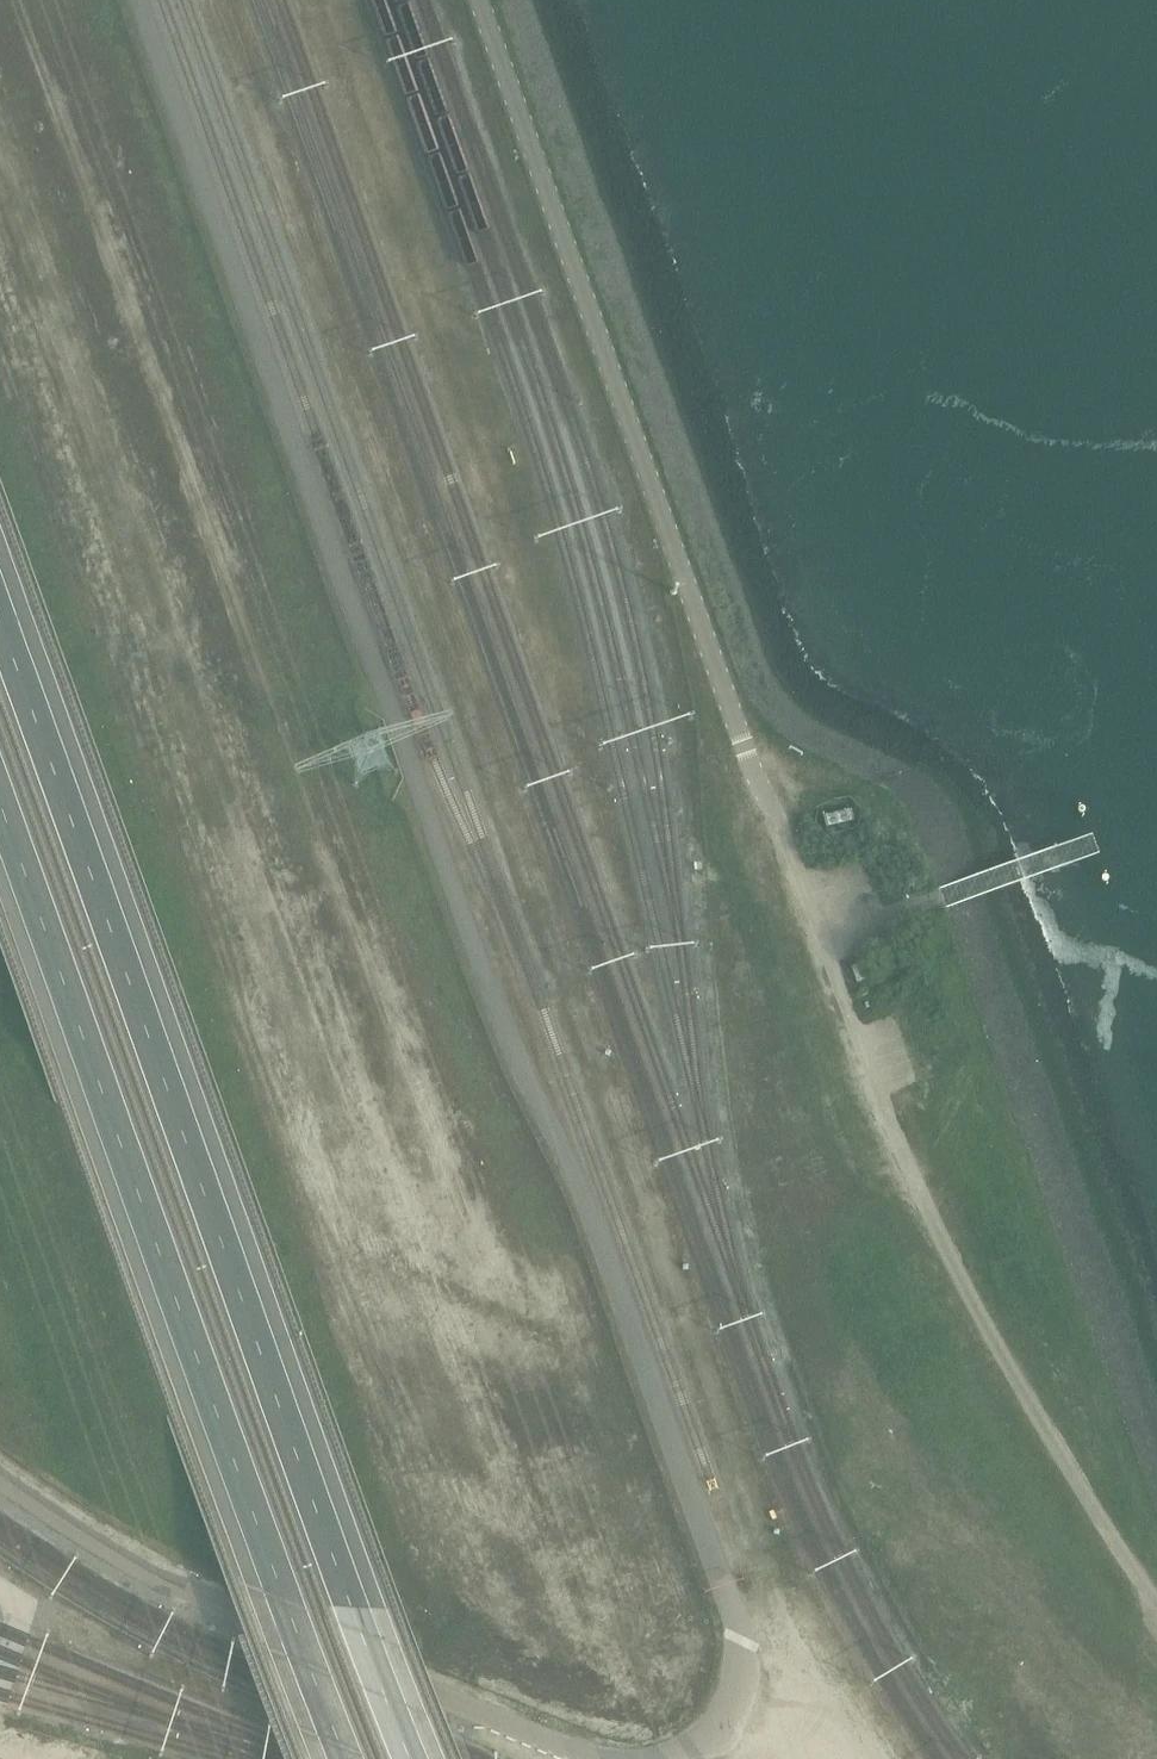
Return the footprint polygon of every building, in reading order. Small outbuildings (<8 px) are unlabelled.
[(866,958),(852,962),(858,980),(872,976),(866,958)]
